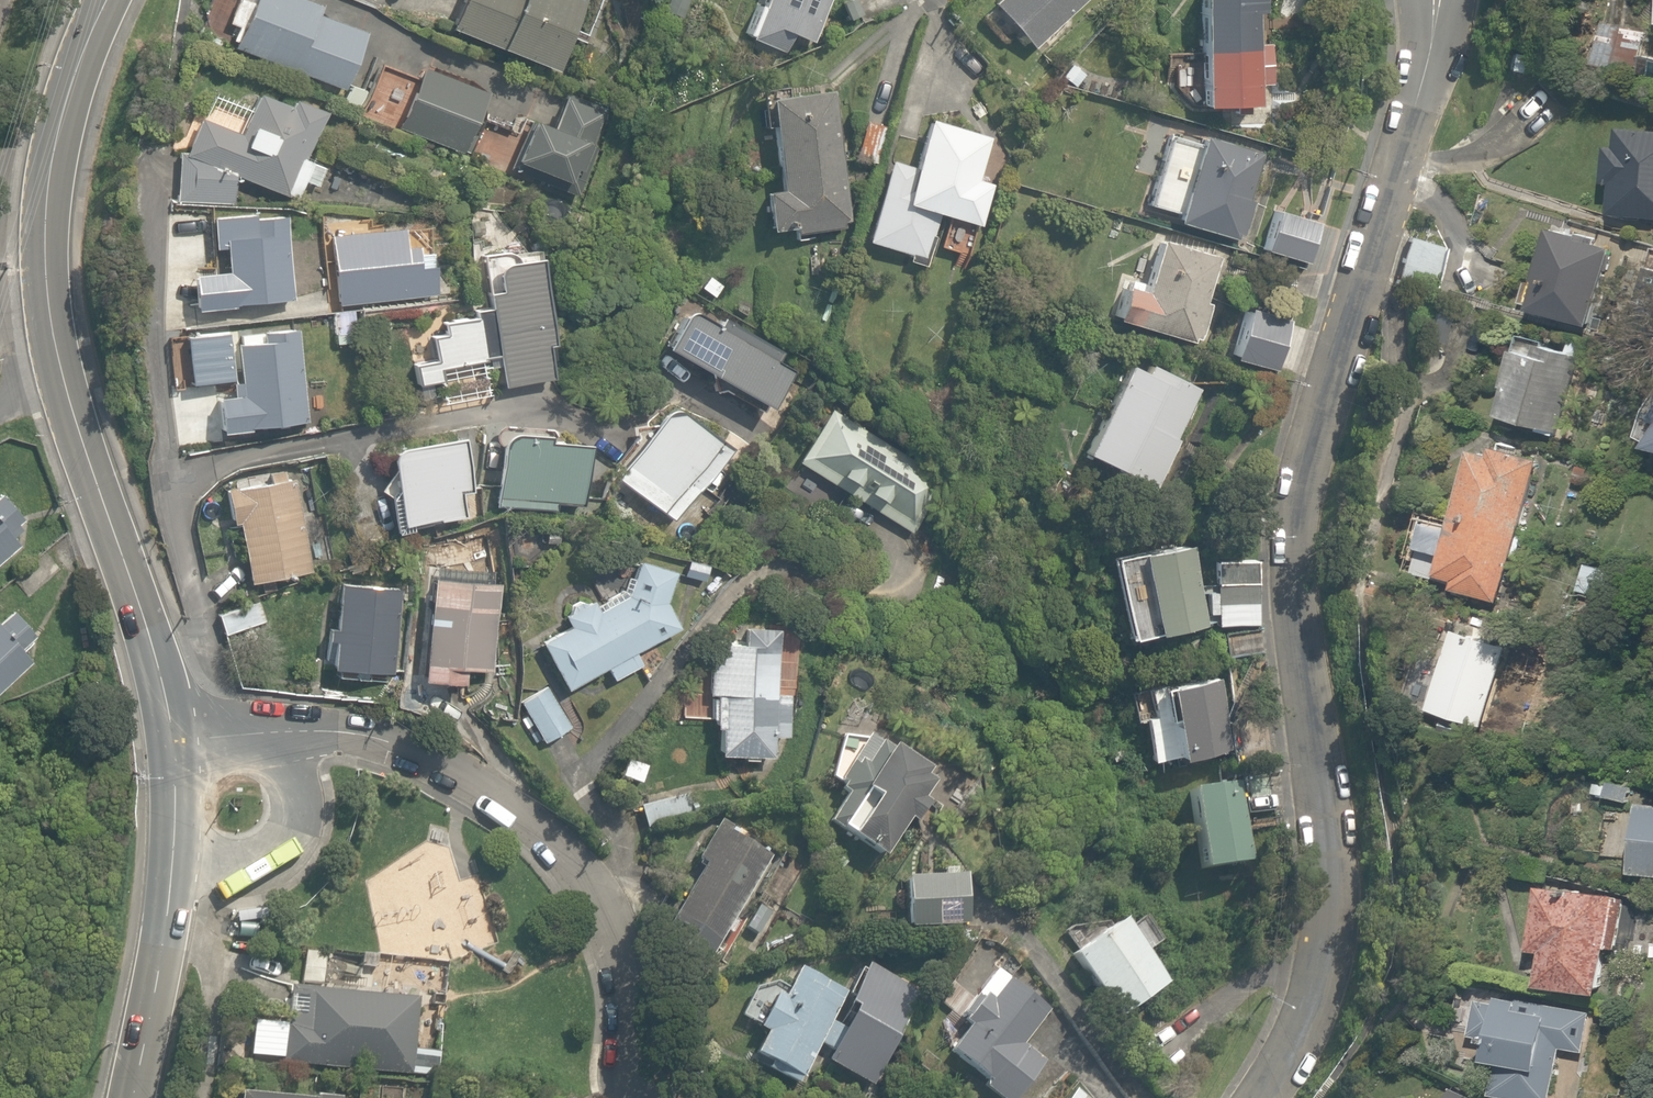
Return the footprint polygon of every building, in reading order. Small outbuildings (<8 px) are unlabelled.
[(302,0),(227,0),(217,22),(230,27),(224,42),(329,88),(357,24),(302,0)] [(437,24),(538,66),(565,0),(447,0),(437,24)] [(743,21),(808,44),(824,0),(751,0),(743,21)] [(1027,50),(1080,0),(979,0),(1027,50)] [(1258,12),(1257,0),(1179,0),(1189,104),(1252,98),(1251,88),(1275,86),(1270,34),(1247,36),(1244,14),(1258,12)] [(472,85),(405,60),(382,124),(449,148),(472,85)] [(318,106),(253,76),(228,130),(195,115),(179,150),(277,195),(318,106)] [(766,184),(751,185),(753,219),(768,218),(769,229),(839,224),(830,80),(759,85),(766,184)] [(609,112),(533,81),(500,162),(576,193),(609,112)] [(984,133),(918,115),(905,164),(879,157),(857,238),(919,255),(931,214),(976,226),(988,183),(971,178),(984,133)] [(880,124),(859,117),(847,156),(869,163),(880,124)] [(1598,143),(1596,172),(1608,173),(1605,211),(1652,214),(1652,129),(1610,127),(1609,144),(1598,143)] [(1190,128),(1187,138),(1161,130),(1140,204),(1168,212),(1166,220),(1240,242),(1254,197),(1242,194),(1253,157),(1256,147),(1190,128)] [(1315,217),(1258,199),(1243,243),(1300,261),(1315,217)] [(278,207),(203,215),(209,269),(179,272),(182,307),(287,297),(278,207)] [(1610,241),(1544,220),(1517,304),(1583,325),(1610,241)] [(1110,280),(1099,314),(1195,345),(1208,304),(1198,301),(1215,251),(1149,229),(1130,287),(1110,280)] [(328,272),(327,263),(341,263),(340,232),(304,233),(305,264),(312,264),(312,272),(328,272)] [(432,365),(490,353),(498,388),(540,378),(508,240),(466,249),(481,313),(418,327),(425,360),(404,365),(408,384),(435,378),(432,365)] [(700,321),(668,301),(644,338),(757,409),(786,362),(706,312),(700,321)] [(1283,318),(1230,301),(1214,352),(1266,369),(1283,318)] [(175,342),(181,374),(227,365),(230,381),(206,386),(215,436),(305,419),(286,321),(175,342)] [(1578,360),(1517,336),(1488,412),(1550,435),(1578,360)] [(1128,365),(1112,358),(1069,444),(1148,484),(1172,436),(1168,434),(1192,387),(1133,357),(1128,365)] [(711,445),(652,403),(601,472),(660,515),(711,445)] [(821,405),(788,459),(904,531),(938,476),(821,405)] [(1634,441),(1652,446),(1652,419),(1641,415),(1634,441)] [(547,498),(578,500),(581,442),(530,438),(531,430),(488,427),(483,502),(546,506),(547,498)] [(453,486),(467,483),(457,431),(374,446),(389,525),(458,513),(453,486)] [(1523,445),(1485,433),(1479,451),(1462,445),(1422,572),(1492,594),(1532,464),(1519,460),(1523,445)] [(310,568),(283,464),(213,482),(239,586),(310,568)] [(18,545),(8,533),(22,522),(0,495),(0,558),(18,545)] [(1094,628),(1187,621),(1253,623),(1255,557),(1184,555),(1183,540),(1089,545),(1094,628)] [(678,555),(673,577),(699,582),(704,561),(678,555)] [(622,556),(618,593),(588,609),(580,593),(550,609),(558,624),(530,639),(556,690),(598,668),(605,682),(637,666),(629,652),(676,628),(663,602),(666,562),(622,556)] [(409,677),(455,679),(455,670),(486,671),(490,579),(414,575),(409,677)] [(394,584),(327,580),(322,665),(389,669),(394,584)] [(14,606),(0,619),(0,681),(26,658),(18,648),(36,632),(14,606)] [(1492,639),(1450,623),(1417,707),(1474,729),(1500,660),(1486,654),(1492,639)] [(709,751),(729,752),(729,760),(749,761),(750,754),(768,755),(769,736),(783,737),(787,691),(773,690),(776,637),(726,634),(725,642),(703,641),(699,693),(714,694),(709,751)] [(1204,670),(1140,677),(1143,707),(1127,708),(1132,755),(1212,747),(1204,670)] [(547,684),(517,701),(541,744),(571,726),(547,684)] [(855,735),(831,775),(843,783),(818,825),(871,857),(894,818),(901,822),(927,778),(855,735)] [(616,757),(607,777),(633,788),(642,768),(616,757)] [(1222,775),(1167,782),(1178,865),(1232,858),(1222,775)] [(633,803),(639,831),(700,817),(694,789),(633,803)] [(1631,806),(1627,874),(1652,876),(1652,807),(1631,806)] [(748,914),(738,909),(764,862),(703,828),(655,915),(716,949),(726,954),(748,914)] [(930,864),(930,874),(892,874),(892,925),(962,926),(962,874),(948,874),(948,864),(930,864)] [(1538,949),(1532,983),(1596,993),(1603,948),(1615,949),(1623,896),(1527,881),(1517,946),(1538,949)] [(1151,980),(1128,953),(1140,942),(1118,917),(1105,928),(1094,915),(1052,952),(1109,1017),(1151,980)] [(806,1057),(860,1085),(909,991),(855,963),(840,992),(806,1057)] [(952,1019),(959,1024),(937,1056),(976,1082),(970,1091),(981,1097),(1012,1097),(1039,1060),(1017,1045),(1046,1002),(990,963),(971,990),(952,977),(932,1005),(952,1019)] [(806,1057),(840,992),(790,965),(774,996),(755,986),(737,1020),(751,1028),(737,1055),(792,1084),(806,1057)] [(1218,996),(1140,1046),(1173,1097),(1176,1097),(1236,1060),(1237,1036),(1256,1028),(1263,1000),(1248,976),(1218,996)] [(277,1026),(245,1023),(242,1060),(405,1075),(412,994),(295,984),(294,994),(270,992),(268,1014),(278,1015),(277,1026)] [(1466,1029),(1479,1032),(1475,1056),(1495,1060),(1489,1091),(1526,1097),(1543,1097),(1553,1049),(1582,1055),(1591,1010),(1491,990),(1490,999),(1472,996),(1466,1029)] [(1046,1097),(1081,1097),(1060,1081),(1046,1097)]
